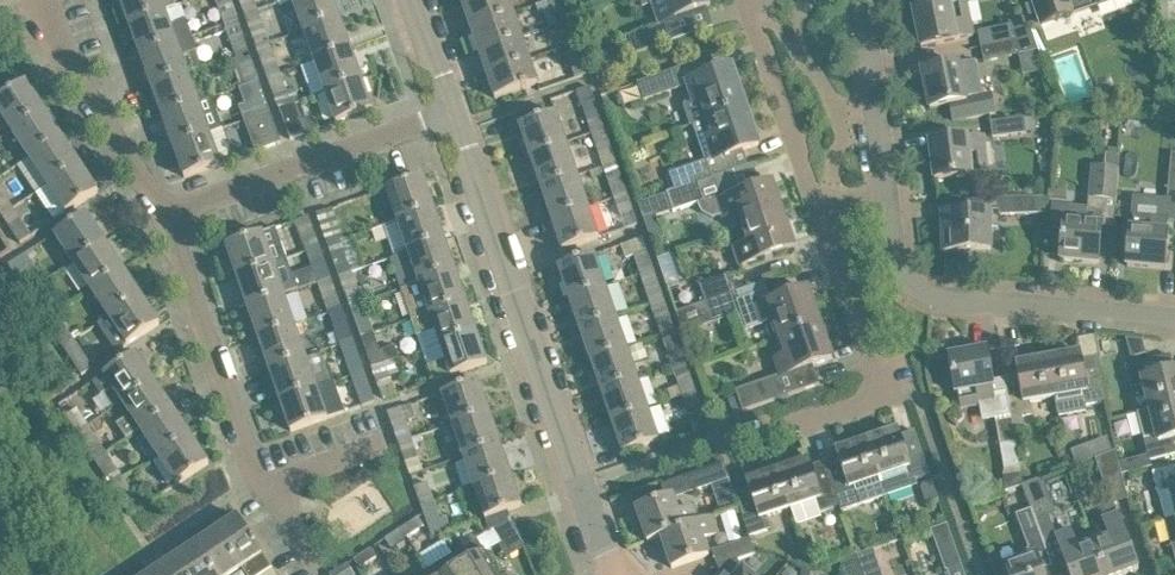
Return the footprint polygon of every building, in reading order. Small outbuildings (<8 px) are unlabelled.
[(124,9),(121,10),(120,9),(118,10),(118,11),(120,11),(124,23),(128,22),(129,24),(165,10),(177,6),(174,0),(120,0),(124,9)] [(209,8),(218,5),(225,24),(237,19),(230,0),(206,0),(209,8)] [(258,12),(254,0),(240,0),(246,16),(258,12)] [(304,30),(340,17),(334,0),(293,0),(304,30)] [(463,4),(471,28),(514,13),(509,0),(475,0),(463,4)] [(557,25),(567,21),(560,0),(551,0),(549,1),(557,25)] [(675,18),(711,5),(709,0),(669,0),(675,18)] [(1034,3),(1026,5),(1029,15),(1038,13),(1042,23),(1072,13),(1073,15),(1098,6),(1097,4),(1109,0),(1033,0),(1034,3)] [(921,47),(945,42),(974,36),(966,1),(951,4),(950,2),(913,10),(921,47)] [(171,25),(165,10),(129,24),(130,25),(126,27),(130,39),(129,40),(129,41),(132,40),(131,39),(134,38),(140,54),(192,35),(186,19),(171,25)] [(270,42),(265,30),(258,12),(246,16),(257,47),(270,42)] [(514,13),(471,28),(479,51),(522,36),(514,13)] [(1009,20),(1011,24),(978,31),(981,45),(1015,38),(1020,53),(1036,50),(1024,15),(1009,20)] [(314,61),(351,48),(340,17),(304,30),(314,61)] [(225,24),(236,54),(248,50),(237,19),(225,24)] [(563,41),(565,47),(575,44),(567,21),(557,25),(544,29),(550,45),(563,41)] [(628,36),(635,54),(673,41),(667,23),(628,36)] [(192,35),(140,54),(151,85),(187,72),(182,56),(198,50),(192,35)] [(522,36),(479,51),(487,75),(530,60),(522,36)] [(1020,53),(1015,38),(981,45),(985,61),(1020,53)] [(268,78),(281,73),(275,54),(270,42),(257,47),(268,78)] [(586,75),(578,52),(575,44),(565,47),(576,78),(586,75)] [(351,48),(314,61),(325,92),(362,79),(351,48)] [(236,54),(247,85),(259,81),(248,50),(236,54)] [(530,60),(487,75),(495,99),(538,84),(530,60)] [(945,66),(922,71),(930,109),(949,104),(952,119),(994,110),(990,92),(982,94),(975,60),(945,66)] [(690,125),(693,124),(746,106),(732,67),(687,83),(693,100),(686,102),(683,106),(690,125)] [(682,87),(676,69),(637,82),(644,101),(682,87)] [(162,115),(198,102),(187,72),(151,85),(162,115)] [(292,104),(288,92),(281,73),(268,78),(275,97),(279,108),(292,104)] [(362,79),(325,92),(337,123),(373,110),(362,79)] [(0,99),(0,113),(12,131),(44,110),(26,82),(0,99)] [(590,86),(576,91),(581,104),(594,100),(590,86)] [(264,95),(239,104),(244,121),(258,116),(270,112),(264,95)] [(595,99),(594,100),(581,104),(592,136),(606,131),(595,99)] [(210,133),(198,102),(162,115),(173,146),(210,133)] [(279,108),(282,117),(290,139),(306,134),(295,102),(292,104),(279,108)] [(759,144),(746,106),(693,124),(705,159),(668,172),(675,191),(699,183),(734,170),(738,169),(733,153),(759,144)] [(44,110),(12,131),(30,158),(62,137),(44,110)] [(270,112),(258,116),(244,121),(255,152),(281,143),(275,124),(270,112)] [(567,144),(564,135),(556,113),(520,125),(531,157),(567,144)] [(995,136),(1027,132),(1034,131),(1033,116),(993,121),(995,136)] [(612,150),(606,131),(592,136),(599,154),(612,150)] [(173,146),(184,177),(221,164),(210,133),(173,146)] [(983,135),(954,139),(930,142),(935,179),(972,175),(972,173),(988,171),(983,135)] [(30,158),(48,185),(80,164),(62,137),(30,158)] [(578,175),(567,144),(531,157),(541,188),(578,175)] [(1060,260),(1099,263),(1104,200),(1117,201),(1122,155),(1107,154),(1106,167),(1092,166),(1088,209),(1053,205),(1051,227),(1063,228),(1060,260)] [(614,197),(627,193),(616,162),(603,166),(614,197)] [(66,213),(98,192),(80,164),(48,185),(66,213)] [(699,183),(675,191),(667,194),(673,211),(698,202),(700,207),(703,211),(711,215),(716,215),(721,213),(722,216),(738,211),(744,228),(783,215),(773,183),(742,193),(734,170),(699,183)] [(541,188),(552,219),(588,206),(578,175),(541,188)] [(387,189),(395,212),(398,221),(434,208),(423,177),(387,189)] [(13,208),(0,189),(0,212),(2,215),(13,208)] [(638,224),(627,193),(614,197),(625,228),(638,224)] [(1001,214),(1035,213),(1045,213),(1045,196),(1034,197),(1000,198),(1001,214)] [(1127,266),(1165,269),(1168,235),(1174,236),(1174,207),(1170,206),(1170,202),(1136,199),(1135,213),(1133,228),(1130,227),(1127,266)] [(599,237),(588,206),(552,219),(563,250),(599,237)] [(20,243),(31,236),(13,208),(2,215),(20,243)] [(434,208),(398,221),(408,252),(445,239),(434,208)] [(317,213),(328,244),(340,240),(336,229),(329,209),(317,213)] [(990,211),(942,213),(944,251),(991,249),(990,211)] [(87,214),(54,235),(73,263),(105,242),(87,214)] [(794,246),(783,215),(744,228),(749,244),(734,249),(739,265),(794,246)] [(296,221),(303,241),(307,251),(318,247),(315,236),(308,217),(296,221)] [(226,245),(237,277),(274,264),(287,259),(276,228),(226,245)] [(643,237),(629,242),(640,274),(654,269),(643,237)] [(445,239),(408,252),(419,282),(455,270),(445,239)] [(328,244),(339,275),(351,271),(340,240),(328,244)] [(105,242),(73,263),(91,290),(123,269),(105,242)] [(675,252),(658,258),(664,275),(681,269),(675,252)] [(9,264),(28,292),(39,286),(46,282),(26,253),(9,264)] [(594,254),(558,267),(569,298),(605,286),(594,254)] [(330,278),(324,261),(312,265),(318,282),(330,278)] [(285,295),(274,264),(237,277),(248,308),(285,295)] [(123,269),(91,290),(109,317),(141,296),(123,269)] [(665,300),(654,269),(640,274),(651,305),(665,300)] [(455,270),(419,282),(430,313),(466,301),(455,270)] [(339,275),(350,306),(362,302),(357,288),(351,271),(339,275)] [(730,273),(699,284),(700,287),(705,302),(736,291),(730,273)] [(318,282),(329,313),(341,309),(330,278),(318,282)] [(764,282),(736,291),(743,311),(741,312),(747,329),(763,324),(770,321),(776,339),(821,324),(809,289),(786,297),(771,302),(764,282)] [(39,286),(28,292),(39,309),(49,302),(39,286)] [(616,317),(605,286),(569,298),(580,329),(616,317)] [(689,308),(677,312),(684,332),(712,322),(739,313),(741,312),(743,311),(736,291),(705,302),(689,308)] [(296,325),(285,295),(248,308),(259,338),(296,325)] [(141,296),(109,317),(128,345),(160,324),(141,296)] [(665,300),(651,305),(661,335),(675,331),(665,300)] [(477,331),(466,301),(430,313),(411,320),(417,336),(435,329),(440,344),(477,331)] [(350,306),(362,337),(374,332),(367,314),(362,302),(350,306)] [(352,340),(341,309),(329,313),(340,344),(352,340)] [(627,347),(616,317),(580,329),(590,360),(627,347)] [(767,380),(736,391),(743,411),(774,400),(820,384),(813,365),(833,358),(821,324),(776,339),(783,358),(776,361),(781,375),(767,380)] [(64,347),(74,340),(64,325),(54,331),(64,347)] [(296,325),(259,338),(269,369),(307,356),(296,325)] [(451,376),(465,371),(487,363),(477,331),(440,344),(446,360),(427,365),(433,382),(451,376)] [(681,349),(675,331),(661,335),(668,354),(681,349)] [(362,337),(373,368),(395,360),(400,358),(396,345),(380,351),(374,332),(362,337)] [(93,368),(92,367),(74,340),(64,347),(82,375),(93,368)] [(351,376),(351,375),(364,371),(352,340),(340,344),(329,348),(340,380),(351,376)] [(637,378),(627,347),(590,360),(601,391),(637,378)] [(1011,416),(1004,379),(992,381),(987,349),(949,356),(956,393),(958,393),(961,408),(980,404),(982,421),(1011,416)] [(1105,401),(1101,379),(1097,355),(1095,356),(1097,362),(1084,365),(1081,352),(1049,358),(1056,396),(1059,415),(1085,410),(1084,405),(1105,401)] [(155,381),(136,353),(95,381),(101,390),(105,393),(113,388),(123,402),(155,381)] [(1131,387),(1143,384),(1149,410),(1174,404),(1174,369),(1168,371),(1164,358),(1171,356),(1170,355),(1126,366),(1131,387)] [(318,387),(307,356),(269,369),(280,400),(318,387)] [(1003,372),(1004,379),(1011,416),(1013,429),(1024,427),(1022,416),(1032,414),(1029,401),(1056,396),(1049,358),(1016,364),(1018,377),(1006,379),(1004,372),(1003,372)] [(400,373),(395,360),(373,368),(377,379),(384,399),(396,394),(390,377),(400,373)] [(368,382),(364,371),(351,375),(351,376),(356,386),(362,406),(375,402),(368,382)] [(677,377),(684,397),(695,393),(688,374),(677,377)] [(648,409),(637,378),(601,391),(612,421),(648,409)] [(141,429),(173,408),(155,381),(123,402),(131,416),(122,422),(121,428),(128,438),(141,429)] [(318,387),(280,400),(291,432),(344,413),(333,381),(318,387)] [(479,381),(442,394),(453,425),(490,413),(479,381)] [(701,411),(695,393),(684,397),(690,415),(701,411)] [(388,412),(400,444),(412,440),(405,421),(416,417),(411,404),(388,412)] [(1149,410),(1138,413),(1144,439),(1150,460),(1174,454),(1174,404),(1149,410)] [(141,429),(158,457),(191,435),(173,408),(141,429)] [(66,416),(77,432),(88,425),(77,409),(66,416)] [(659,441),(648,409),(612,421),(623,453),(659,441)] [(490,413),(453,425),(464,456),(500,444),(490,413)] [(95,460),(106,453),(88,425),(77,432),(95,460)] [(918,485),(915,479),(930,474),(915,431),(901,435),(899,429),(867,440),(886,496),(918,485)] [(191,435),(158,457),(177,485),(209,463),(191,435)] [(418,458),(412,440),(400,444),(406,462),(418,458)] [(840,463),(827,468),(840,505),(841,510),(860,503),(860,505),(886,496),(867,440),(836,451),(840,463)] [(1006,490),(1023,485),(1015,440),(1001,443),(1005,469),(1003,475),(1006,490)] [(474,487),(511,474),(500,444),(464,456),(474,487)] [(1107,490),(1109,489),(1114,504),(1129,498),(1125,484),(1116,450),(1095,458),(1107,490)] [(95,460),(113,487),(124,480),(106,453),(95,460)] [(418,458),(406,462),(411,476),(423,472),(418,458)] [(820,512),(840,505),(827,468),(814,472),(810,460),(778,470),(791,508),(815,499),(820,512)] [(724,463),(686,476),(691,492),(707,487),(711,485),(730,479),(724,464),(724,463)] [(1174,467),(1153,473),(1165,520),(1174,517),(1174,467)] [(735,492),(742,515),(750,536),(768,529),(764,517),(791,508),(778,470),(747,481),(751,494),(738,498),(736,492),(735,492)] [(511,474),(474,487),(485,519),(522,506),(511,474)] [(1023,484),(1033,509),(1035,516),(1051,510),(1039,478),(1023,484)] [(124,480),(113,487),(124,503),(134,496),(124,480)] [(415,487),(422,505),(434,501),(427,482),(415,487)] [(692,506),(678,511),(673,496),(636,509),(647,541),(661,537),(698,524),(692,506)] [(440,519),(434,501),(422,505),(433,536),(445,532),(451,530),(447,517),(440,519)] [(1027,558),(1005,566),(1008,574),(1043,574),(1041,569),(1052,565),(1043,540),(1044,540),(1035,516),(1033,509),(1018,515),(1033,556),(1027,558)] [(1094,543),(1105,574),(1123,574),(1139,569),(1118,513),(1102,519),(1109,538),(1094,543)] [(238,516),(216,530),(241,568),(246,574),(261,574),(272,568),(257,544),(254,539),(253,540),(238,516)] [(424,526),(418,517),(402,528),(408,537),(424,526)] [(1165,520),(1174,557),(1174,517),(1165,520)] [(712,519),(698,524),(661,537),(672,568),(709,555),(704,539),(717,534),(712,519)] [(513,521),(494,528),(501,541),(517,531),(513,521)] [(962,564),(947,523),(931,529),(946,570),(962,564)] [(408,537),(402,528),(385,539),(391,548),(408,537)] [(216,530),(196,543),(216,574),(230,574),(241,568),(216,530)] [(1094,543),(1078,549),(1071,530),(1056,535),(1070,574),(1105,574),(1094,543)] [(750,538),(735,543),(712,551),(718,567),(739,559),(756,553),(750,538)] [(196,543),(175,557),(187,574),(216,574),(196,543)] [(371,549),(354,560),(360,569),(377,558),(371,549)] [(463,563),(459,565),(464,574),(499,574),(484,550),(463,563)] [(873,550),(857,556),(859,561),(864,574),(882,574),(873,550)] [(431,574),(464,574),(459,565),(453,556),(429,571),(431,574)] [(175,557),(154,570),(157,574),(187,574),(175,557)] [(741,565),(739,559),(718,567),(720,572),(718,574),(753,574),(741,565)] [(859,561),(842,567),(845,574),(864,574),(859,561)] [(347,565),(331,574),(354,574),(347,565)]
